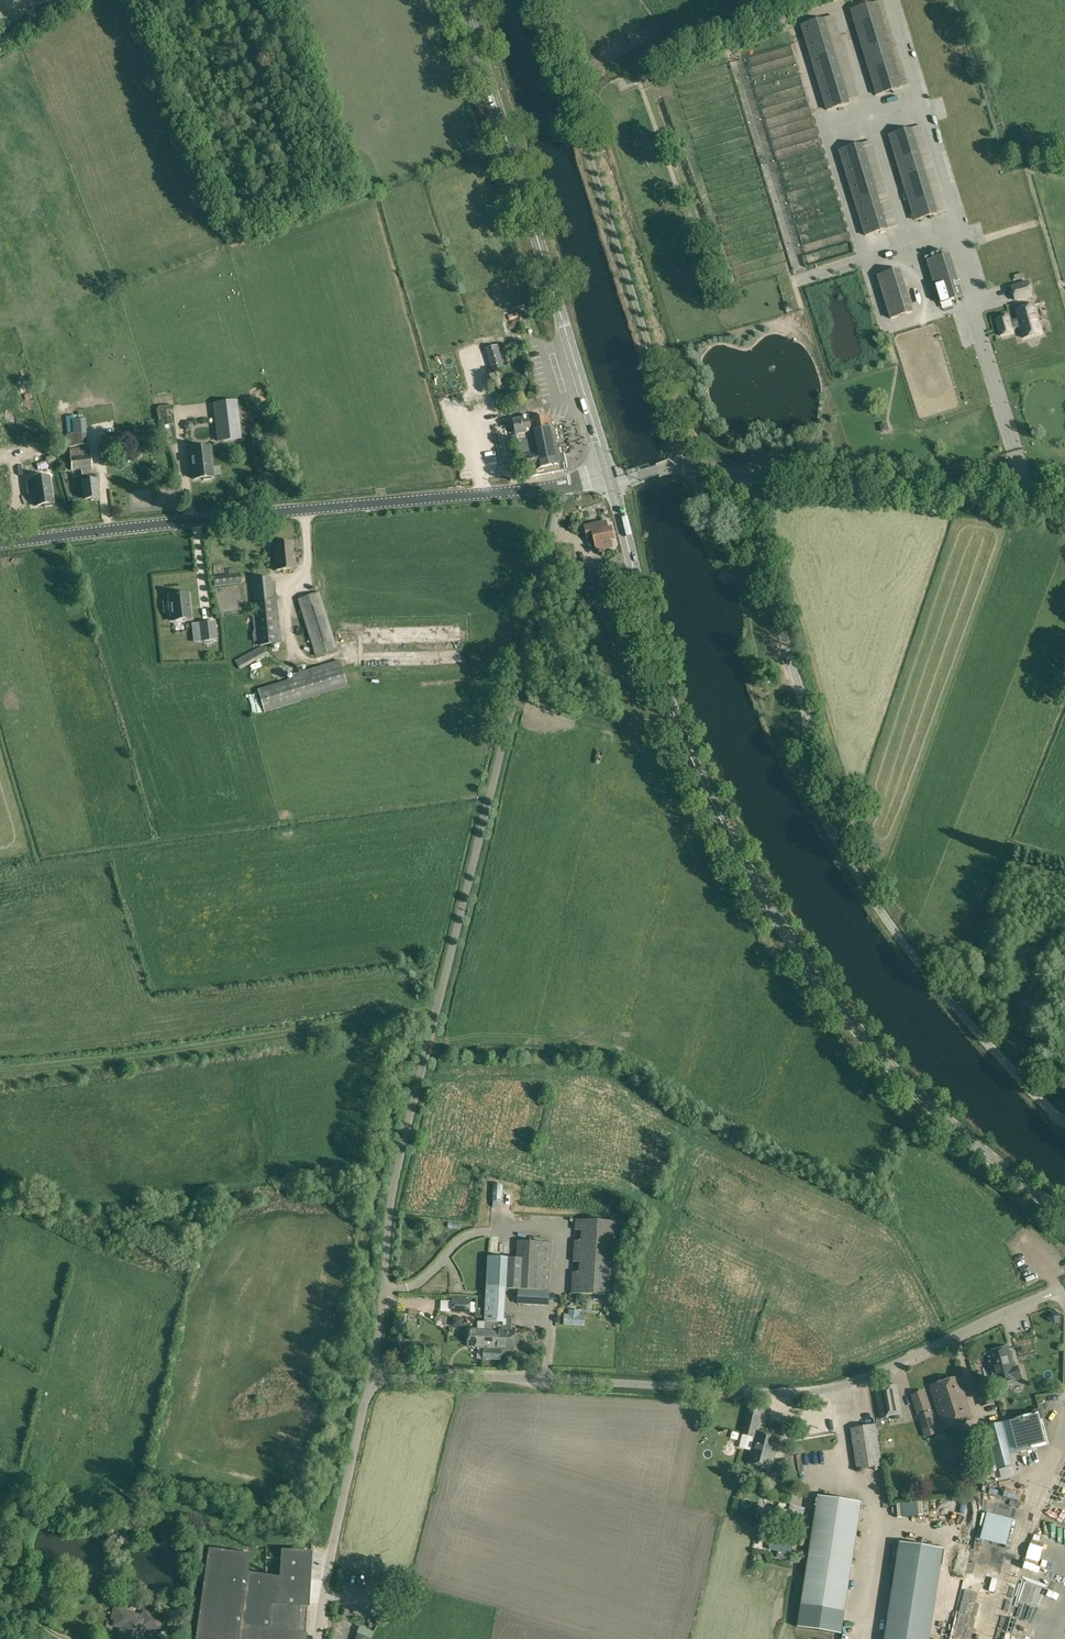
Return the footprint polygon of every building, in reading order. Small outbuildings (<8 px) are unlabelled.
[(876,95),(911,85),(886,0),(881,0),(851,9),(876,95)] [(801,23),(826,109),(860,99),(835,14),(801,23)] [(889,135),(914,222),(948,212),(923,126),(889,135)] [(838,150),(864,235),(899,224),(873,140),(838,150)] [(925,262),(939,305),(962,298),(949,254),(925,262)] [(877,277),(890,320),(913,313),(900,270),(877,277)] [(1032,296),(1028,282),(1012,286),(1015,300),(1032,296)] [(1042,333),(1034,305),(1016,310),(1019,319),(1010,322),(1009,316),(996,319),(1000,336),(1013,332),(1012,328),(1020,326),(1024,338),(1042,333)] [(501,357),(497,345),(486,349),(492,370),(515,363),(510,348),(505,350),(507,355),(501,357)] [(525,398),(513,401),(516,413),(527,410),(525,398)] [(237,400),(234,401),(213,403),(217,442),(242,439),(237,400)] [(518,441),(523,441),(556,434),(553,427),(551,418),(548,419),(547,417),(533,420),(533,421),(529,422),(528,415),(521,417),(521,418),(513,420),(516,434),(517,434),(518,441)] [(162,418),(163,426),(168,425),(173,425),(171,417),(162,418)] [(86,445),(84,420),(74,421),(75,433),(67,434),(69,447),(81,445),(86,445)] [(560,455),(556,434),(523,441),(529,470),(540,469),(541,475),(563,471),(569,469),(565,454),(560,455)] [(92,471),(91,468),(89,447),(69,449),(72,470),(81,469),(82,472),(92,471)] [(209,448),(188,450),(189,460),(192,460),(194,479),(203,478),(203,480),(211,479),(211,477),(213,477),(209,448)] [(92,471),(82,472),(83,481),(82,481),(84,499),(98,497),(97,488),(99,488),(98,479),(95,479),(95,474),(92,474),(92,471)] [(32,481),(27,482),(28,494),(33,494),(35,506),(44,505),(44,507),(53,506),(52,504),(53,504),(49,477),(31,479),(32,481)] [(606,522),(585,526),(588,540),(593,539),(596,551),(612,548),(611,540),(614,540),(612,528),(608,529),(606,522)] [(273,556),(275,570),(296,568),(295,553),(293,553),(292,542),(274,544),(275,556),(273,556)] [(240,573),(213,576),(214,585),(241,582),(240,573)] [(253,579),(255,601),(273,600),(270,577),(253,579)] [(318,592),(299,598),(317,655),(336,649),(318,592)] [(191,619),(188,594),(169,596),(170,602),(168,603),(169,611),(171,610),(172,621),(191,619)] [(277,600),(273,600),(255,601),(258,644),(280,643),(277,600)] [(204,641),(217,639),(215,622),(202,623),(204,641)] [(235,660),(239,668),(267,653),(262,645),(235,660)] [(291,674),(292,678),(257,689),(264,711),(347,685),(339,659),(291,674)] [(494,1202),(501,1202),(502,1202),(503,1185),(494,1185),(493,1202),(494,1202)] [(580,1273),(572,1272),(570,1294),(615,1297),(620,1223),(576,1220),(575,1230),(581,1231),(581,1241),(574,1240),(572,1262),(580,1263),(580,1273)] [(486,1321),(486,1327),(496,1328),(495,1349),(502,1350),(514,1351),(515,1346),(516,1346),(517,1345),(518,1344),(519,1343),(519,1342),(520,1341),(520,1340),(520,1339),(520,1338),(519,1337),(518,1336),(517,1335),(516,1334),(515,1334),(516,1329),(512,1329),(513,1315),(504,1315),(506,1288),(548,1291),(551,1242),(519,1240),(518,1258),(490,1256),(486,1321)] [(519,1290),(518,1303),(549,1305),(550,1292),(519,1290)] [(471,1302),(453,1301),(452,1312),(471,1313),(471,1302)] [(1049,1319),(1055,1323),(1060,1317),(1053,1312),(1049,1319)] [(586,1315),(567,1314),(566,1325),(586,1326),(586,1315)] [(502,1359),(502,1350),(495,1349),(496,1328),(486,1327),(485,1329),(470,1329),(469,1346),(484,1347),(484,1358),(502,1359)] [(1008,1346),(987,1352),(996,1385),(1017,1379),(1017,1378),(1021,1377),(1018,1368),(1014,1369),(1008,1346)] [(937,1406),(966,1398),(959,1376),(931,1386),(937,1406)] [(992,1395),(989,1384),(983,1386),(986,1397),(992,1395)] [(880,1419),(903,1415),(898,1385),(874,1389),(880,1419)] [(883,1464),(875,1421),(868,1388),(852,1390),(859,1426),(850,1428),(857,1470),(883,1464)] [(916,1411),(929,1407),(924,1391),(911,1395),(916,1411)] [(937,1406),(941,1419),(944,1428),(972,1418),(966,1398),(937,1406)] [(764,1406),(751,1402),(743,1431),(747,1432),(746,1436),(755,1438),(748,1464),(770,1470),(779,1439),(756,1433),(764,1406)] [(938,1434),(929,1407),(916,1411),(925,1438),(938,1434)] [(1033,1414),(1002,1422),(987,1426),(997,1464),(998,1469),(1013,1466),(1011,1460),(1010,1454),(1046,1445),(1040,1419),(1041,1419),(1043,1416),(1042,1410),(1039,1408),(1034,1410),(1033,1412),(1033,1414)] [(788,1495),(772,1490),(769,1500),(785,1504),(788,1495)] [(799,1628),(843,1634),(861,1504),(818,1497),(799,1628)] [(984,1503),(971,1557),(1003,1564),(1016,1511),(984,1503)] [(796,1534),(780,1530),(777,1543),(793,1547),(796,1534)] [(886,1638),(931,1638),(944,1549),(900,1543),(886,1638)] [(299,1606),(308,1606),(310,1577),(311,1552),(281,1551),(266,1550),(265,1567),(273,1568),(272,1577),(248,1573),(250,1555),(208,1548),(195,1638),(306,1638),(307,1633),(298,1632),(299,1606)] [(111,1617),(115,1618),(114,1623),(121,1625),(118,1638),(142,1638),(144,1628),(159,1631),(163,1616),(143,1611),(142,1615),(126,1612),(127,1607),(114,1604),(111,1617)]
